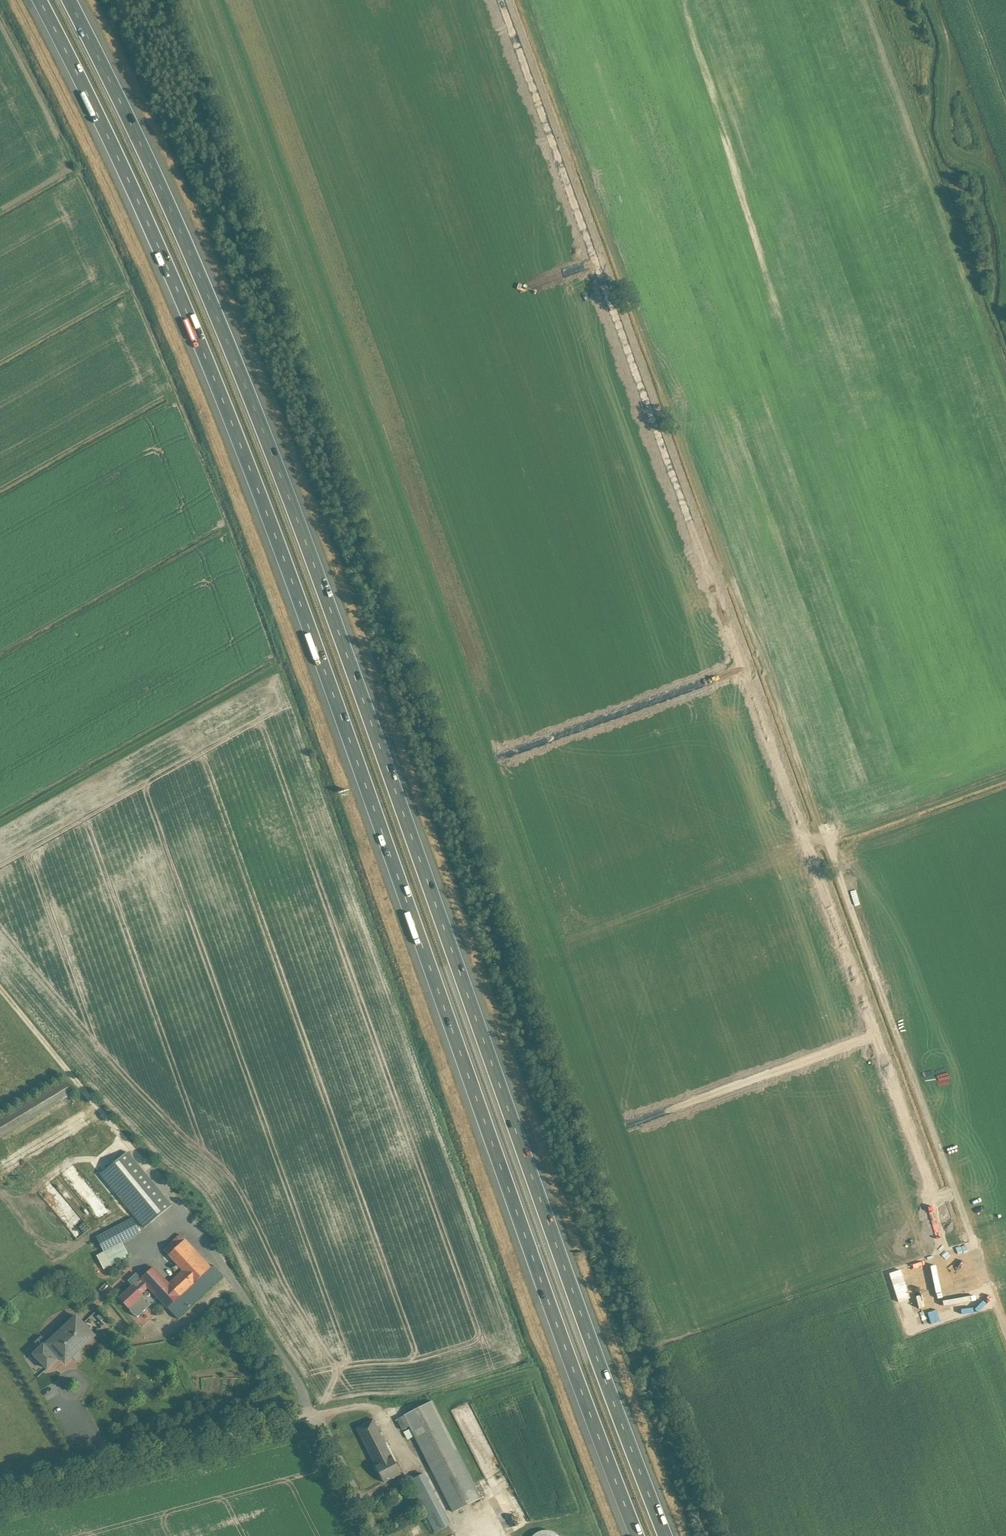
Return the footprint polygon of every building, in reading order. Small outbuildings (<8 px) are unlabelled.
[(458,955),(463,967),(467,965),(462,953),(458,955)] [(101,1176),(145,1229),(173,1206),(129,1153),(101,1176)] [(133,1219),(96,1238),(104,1252),(122,1242),(140,1233),(133,1219)] [(133,1286),(120,1298),(137,1317),(146,1309),(137,1300),(142,1295),(141,1294),(148,1287),(178,1319),(224,1276),(213,1265),(211,1267),(181,1235),(164,1250),(183,1270),(169,1284),(153,1267),(141,1279),(136,1274),(129,1281),(133,1286)] [(104,1252),(97,1256),(104,1270),(111,1266),(104,1252)] [(101,1313),(97,1317),(101,1321),(105,1317),(101,1313)] [(40,1348),(33,1354),(47,1369),(60,1357),(65,1362),(93,1336),(76,1318),(73,1315),(66,1321),(69,1324),(48,1344),(53,1349),(47,1355),(40,1348)] [(432,1401),(397,1418),(403,1430),(410,1426),(411,1428),(453,1512),(481,1498),(432,1401)] [(373,1419),(356,1428),(384,1482),(401,1474),(373,1419)] [(409,1481),(435,1532),(449,1525),(424,1474),(409,1481)] [(549,1528),(537,1535),(555,1535),(549,1528)]
